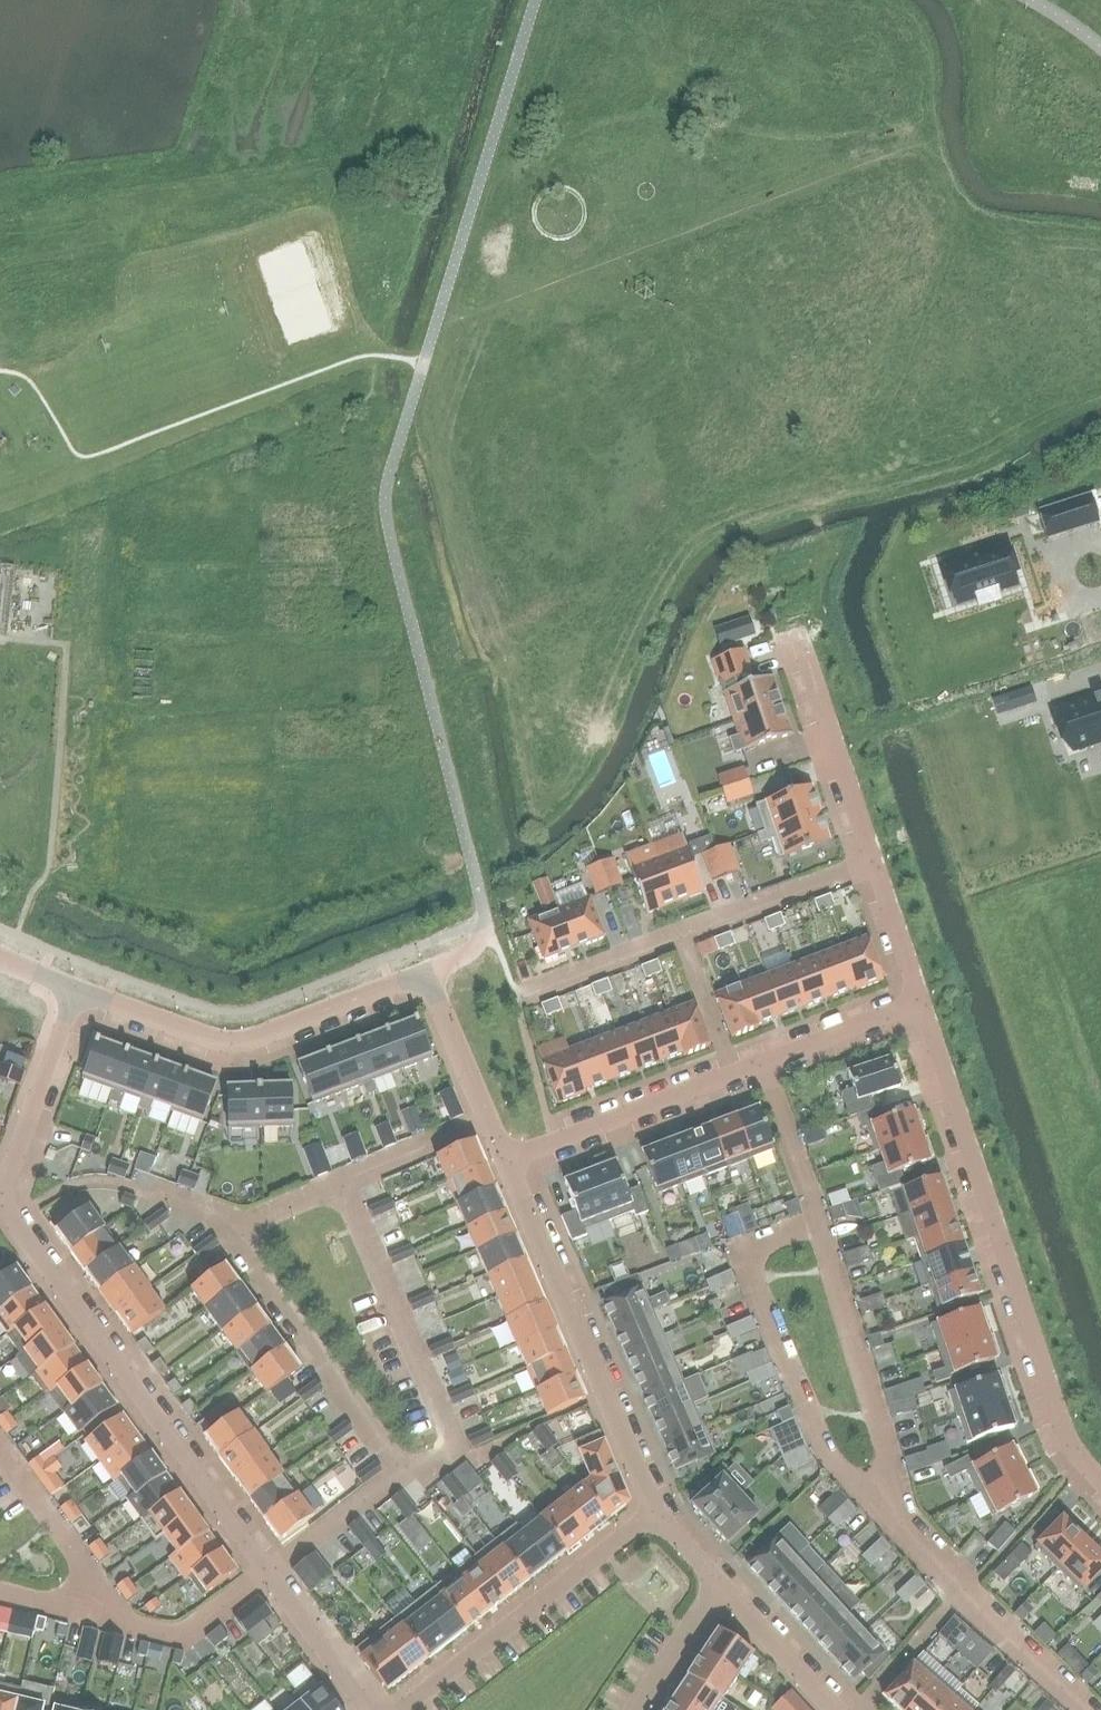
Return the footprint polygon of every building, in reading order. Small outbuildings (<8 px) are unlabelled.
[(1065,503),(1039,512),(1047,537),(1073,529),(1065,503)] [(1025,508),(1013,512),(1016,519),(1028,515),(1025,508)] [(1003,544),(944,563),(956,602),(976,596),(977,595),(976,592),(994,586),(995,590),(996,589),(1016,583),(1003,544)] [(0,565),(0,633),(7,634),(14,567),(0,565)] [(716,682),(707,685),(720,725),(732,721),(783,704),(773,675),(751,682),(741,651),(709,662),(716,682)] [(1031,687),(1017,692),(1021,706),(1036,702),(1031,687)] [(1059,710),(1072,750),(1100,740),(1100,696),(1059,710)] [(741,751),(793,733),(783,704),(732,722),(741,751)] [(722,790),(748,781),(743,768),(717,777),(722,790)] [(748,781),(722,790),(726,804),(752,795),(748,781)] [(764,832),(820,813),(810,786),(755,804),(764,831),(764,832)] [(820,813),(764,832),(764,831),(756,834),(760,844),(772,839),(779,858),(829,841),(820,813)] [(675,904),(704,893),(682,834),(652,845),(655,854),(656,853),(675,904)] [(715,849),(725,875),(738,870),(728,844),(715,849)] [(725,875),(715,849),(702,854),(712,880),(725,875)] [(656,853),(655,854),(628,864),(647,914),(675,904),(656,853)] [(599,864),(609,889),(622,884),(612,859),(599,864)] [(599,864),(586,868),(596,894),(609,889),(599,864)] [(546,878),(532,883),(541,906),(555,901),(546,878)] [(822,897),(826,910),(835,907),(830,894),(822,897)] [(559,909),(574,950),(584,946),(584,945),(605,937),(590,897),(559,909)] [(813,901),(818,913),(826,910),(822,897),(813,901)] [(559,909),(528,921),(543,961),(564,953),(574,950),(559,909)] [(772,916),(776,929),(785,926),(780,913),(772,916)] [(764,919),(768,932),(776,929),(772,916),(764,919)] [(722,935),(726,948),(735,945),(730,932),(722,935)] [(714,939),(718,951),(726,948),(722,935),(714,939)] [(867,937),(840,947),(856,987),(855,988),(856,990),(883,980),(867,937)] [(840,947),(815,956),(831,997),(855,988),(856,987),(840,947)] [(806,1006),(831,997),(815,956),(790,966),(806,1006)] [(649,963),(653,976),(662,972),(657,960),(649,963)] [(640,966),(645,979),(653,976),(649,963),(640,966)] [(781,1016),(806,1006),(790,966),(765,975),(781,1016)] [(765,975),(740,985),(756,1025),(757,1025),(781,1016),(765,975)] [(599,982),(603,995),(612,991),(607,979),(599,982)] [(590,985),(595,998),(603,995),(599,982),(590,985)] [(740,985),(714,995),(731,1038),(758,1028),(757,1025),(756,1025),(740,985)] [(549,1001),(553,1014),(562,1010),(557,998),(549,1001)] [(541,1004),(545,1017),(553,1014),(549,1001),(541,1004)] [(694,1003),(667,1013),(683,1053),(682,1053),(683,1056),(710,1046),(694,1003)] [(667,1013),(642,1022),(658,1062),(682,1053),(683,1053),(667,1013)] [(388,1032),(402,1069),(432,1058),(417,1017),(402,1023),(404,1026),(389,1032),(388,1032)] [(633,1072),(658,1062),(642,1022),(617,1032),(633,1072)] [(358,1043),(372,1081),(402,1069),(388,1032),(389,1032),(387,1028),(373,1034),(374,1037),(359,1043),(358,1043)] [(608,1081),(633,1072),(617,1032),(592,1041),(608,1081)] [(125,1053),(124,1052),(109,1047),(111,1043),(96,1038),(81,1079),(112,1090),(125,1053)] [(564,1038),(537,1049),(558,1104),(585,1093),(584,1091),(583,1091),(567,1051),(568,1050),(564,1038)] [(329,1055),(343,1092),(372,1081),(358,1043),(359,1043),(358,1039),(344,1045),(345,1048),(330,1054),(329,1055)] [(608,1081),(592,1041),(568,1050),(567,1051),(583,1091),(584,1091),(608,1081)] [(124,1052),(125,1053),(112,1090),(140,1101),(141,1101),(155,1063),(154,1063),(139,1058),(140,1054),(126,1049),(124,1052)] [(343,1092),(329,1055),(330,1054),(329,1050),(314,1056),(316,1060),(299,1066),(313,1103),(343,1092)] [(7,1053),(3,1065),(21,1071),(25,1060),(7,1053)] [(154,1063),(155,1063),(141,1101),(140,1101),(138,1109),(148,1112),(152,1099),(172,1106),(173,1107),(185,1074),(183,1074),(168,1068),(170,1064),(155,1059),(154,1063)] [(857,1115),(874,1109),(870,1096),(900,1086),(898,1082),(902,1081),(896,1062),(892,1063),(891,1059),(848,1073),(853,1089),(841,1093),(849,1117),(857,1115)] [(0,1064),(0,1079),(20,1086),(25,1072),(21,1071),(3,1065),(0,1064)] [(183,1074),(185,1074),(173,1107),(172,1106),(170,1111),(201,1122),(215,1085),(198,1079),(199,1075),(185,1070),(183,1074)] [(259,1084),(244,1085),(245,1089),(227,1089),(228,1129),(260,1128),(259,1084)] [(291,1087),(273,1088),(273,1084),(259,1084),(260,1128),(293,1127),(291,1087)] [(463,1115),(451,1088),(439,1093),(450,1120),(463,1115)] [(734,1117),(750,1159),(774,1150),(758,1108),(756,1108),(755,1105),(743,1109),(744,1113),(734,1117)] [(879,1150),(921,1135),(920,1132),(924,1131),(917,1112),(914,1113),(912,1110),(886,1119),(882,1106),(874,1109),(857,1115),(862,1128),(866,1127),(874,1152),(879,1150)] [(414,1109),(402,1114),(410,1134),(423,1129),(414,1109)] [(734,1117),(711,1126),(727,1167),(750,1159),(734,1117)] [(387,1123),(375,1128),(383,1148),(396,1144),(387,1123)] [(688,1134),(704,1176),(727,1167),(711,1126),(688,1134)] [(357,1133),(342,1138),(351,1161),(358,1159),(366,1156),(357,1133)] [(665,1143),(681,1185),(704,1176),(688,1134),(665,1143)] [(921,1135),(879,1150),(883,1163),(871,1167),(879,1192),(904,1183),(900,1171),(930,1161),(929,1158),(932,1157),(926,1138),(922,1139),(921,1135)] [(85,1136),(81,1148),(89,1152),(94,1139),(85,1136)] [(485,1164),(474,1140),(443,1153),(436,1157),(446,1181),(485,1164)] [(320,1143),(303,1149),(314,1178),(331,1171),(320,1143)] [(657,1194),(681,1185),(665,1143),(642,1152),(657,1194)] [(116,1175),(120,1162),(112,1159),(107,1172),(116,1175)] [(593,1171),(590,1172),(608,1221),(633,1212),(635,1217),(648,1212),(638,1187),(626,1192),(615,1162),(612,1164),(610,1160),(592,1167),(593,1171)] [(128,1165),(120,1162),(116,1175),(124,1178),(128,1165)] [(485,1164),(446,1181),(456,1204),(495,1187),(485,1164)] [(590,1172),(586,1173),(585,1170),(566,1177),(567,1180),(564,1182),(575,1211),(561,1216),(571,1241),(586,1235),(584,1230),(608,1221),(590,1172)] [(185,1187),(190,1174),(181,1171),(177,1184),(185,1187)] [(190,1174),(185,1187),(194,1190),(198,1177),(190,1174)] [(947,1200),(939,1176),(890,1193),(898,1217),(947,1200)] [(505,1211),(495,1187),(456,1204),(466,1227),(505,1211)] [(132,1209),(136,1199),(123,1194),(119,1204),(132,1209)] [(390,1199),(379,1204),(383,1213),(395,1209),(390,1199)] [(784,1204),(788,1217),(801,1212),(796,1199),(784,1204)] [(898,1217),(906,1241),(913,1239),(913,1238),(955,1224),(947,1200),(898,1217)] [(379,1204),(368,1208),(372,1218),(383,1213),(379,1204)] [(748,1204),(735,1208),(740,1221),(752,1216),(748,1204)] [(845,1217),(841,1205),(828,1209),(833,1222),(845,1217)] [(104,1227),(88,1206),(54,1231),(70,1252),(104,1227)] [(163,1209),(153,1216),(159,1225),(169,1218),(163,1209)] [(505,1211),(466,1227),(476,1251),(515,1234),(505,1211)] [(153,1216),(143,1224),(149,1232),(159,1225),(153,1216)] [(757,1229),(752,1216),(740,1221),(745,1233),(757,1229)] [(921,1261),(963,1247),(955,1224),(913,1238),(913,1239),(921,1261)] [(119,1248),(118,1247),(104,1227),(70,1252),(84,1273),(119,1248)] [(711,1246),(706,1233),(694,1238),(699,1251),(711,1246)] [(515,1234),(476,1251),(486,1274),(525,1258),(515,1234)] [(212,1236),(202,1243),(209,1252),(219,1245),(212,1236)] [(202,1243),(193,1251),(199,1259),(209,1252),(202,1243)] [(682,1257),(677,1245),(664,1250),(669,1262),(682,1257)] [(410,1246),(399,1250),(403,1260),(415,1255),(410,1246)] [(867,1246),(855,1250),(859,1263),(872,1259),(867,1246)] [(921,1261),(928,1284),(971,1270),(963,1247),(921,1261)] [(119,1248),(84,1273),(99,1293),(134,1268),(119,1248)] [(399,1250),(388,1255),(392,1265),(403,1260),(399,1250)] [(855,1250),(842,1254),(846,1267),(859,1263),(855,1250)] [(650,1251),(625,1261),(630,1274),(655,1265),(650,1251)] [(525,1258),(486,1274),(496,1298),(535,1281),(525,1258)] [(206,1310),(240,1286),(224,1264),(190,1289),(206,1310)] [(30,1287),(15,1267),(0,1278),(0,1309),(30,1287)] [(134,1268),(99,1293),(114,1314),(149,1289),(134,1268)] [(730,1270),(718,1276),(723,1288),(735,1283),(730,1270)] [(928,1284),(937,1308),(979,1294),(978,1293),(982,1292),(978,1279),(974,1281),(971,1270),(928,1284)] [(637,1275),(619,1282),(623,1292),(623,1293),(641,1286),(637,1275)] [(705,1281),(711,1293),(723,1288),(718,1276),(705,1281)] [(535,1281),(496,1298),(506,1321),(545,1304),(535,1281)] [(206,1310),(220,1331),(255,1306),(240,1286),(206,1310)] [(613,1328),(652,1311),(641,1286),(623,1293),(602,1302),(613,1328)] [(6,1333),(7,1334),(44,1307),(30,1287),(0,1309),(0,1325),(6,1333)] [(149,1289),(114,1314),(130,1335),(164,1310),(149,1289)] [(430,1292),(419,1297),(423,1307),(435,1302),(430,1292)] [(882,1293),(869,1297),(873,1310),(886,1306),(882,1293)] [(419,1297),(408,1302),(412,1312),(423,1307),(419,1297)] [(869,1297),(856,1302),(861,1314),(873,1310),(869,1297)] [(545,1304),(506,1321),(516,1344),(555,1328),(545,1304)] [(235,1351),(270,1327),(255,1306),(220,1331),(235,1351)] [(5,1334),(19,1353),(20,1354),(58,1326),(44,1307),(7,1334),(6,1333),(5,1334)] [(987,1334),(986,1330),(990,1329),(983,1310),(980,1311),(979,1308),(930,1324),(938,1350),(987,1334)] [(623,1351),(662,1335),(652,1311),(613,1328),(623,1351)] [(750,1317),(738,1322),(743,1335),(755,1329),(750,1317)] [(731,1340),(743,1335),(738,1322),(725,1328),(731,1340)] [(72,1346),(58,1326),(20,1354),(19,1353),(15,1357),(30,1378),(31,1377),(31,1376),(72,1346)] [(235,1351),(236,1352),(250,1372),(284,1347),(270,1327),(235,1351)] [(516,1344),(526,1368),(565,1351),(555,1328),(516,1344)] [(867,1337),(871,1350),(883,1346),(880,1333),(867,1337)] [(938,1350),(944,1368),(932,1373),(935,1383),(950,1378),(949,1375),(996,1359),(995,1356),(999,1355),(992,1336),(988,1337),(987,1334),(938,1350)] [(633,1375),(672,1358),(662,1335),(623,1351),(633,1375)] [(144,1355),(152,1349),(144,1338),(136,1344),(144,1355)] [(450,1339),(439,1344),(443,1354),(455,1349),(450,1339)] [(439,1344),(428,1348),(432,1358),(443,1354),(439,1344)] [(87,1365),(72,1346),(31,1376),(31,1377),(45,1396),(49,1394),(48,1393),(87,1365)] [(284,1347),(250,1372),(266,1393),(300,1369),(284,1347)] [(751,1352),(731,1361),(738,1377),(746,1374),(758,1369),(770,1364),(771,1363),(765,1349),(752,1354),(751,1352)] [(565,1351),(526,1368),(536,1391),(575,1374),(565,1351)] [(455,1354),(444,1359),(450,1372),(461,1367),(455,1354)] [(643,1398),(682,1381),(672,1358),(633,1375),(643,1398)] [(159,1359),(151,1365),(159,1375),(167,1370),(159,1359)] [(770,1364),(758,1369),(763,1382),(776,1376),(770,1364)] [(49,1394),(63,1413),(64,1413),(63,1412),(101,1385),(87,1365),(48,1393),(49,1394)] [(462,1368),(447,1374),(453,1387),(467,1380),(462,1368)] [(746,1374),(751,1387),(763,1382),(758,1369),(746,1374)] [(575,1374),(536,1391),(546,1415),(585,1399),(575,1374)] [(1005,1401),(1004,1398),(1008,1396),(1001,1378),(998,1379),(997,1376),(948,1392),(956,1418),(958,1418),(958,1417),(1005,1401)] [(174,1380),(166,1385),(174,1396),(182,1390),(174,1380)] [(317,1380),(307,1387),(313,1396),(323,1389),(317,1380)] [(653,1421),(692,1405),(682,1381),(643,1398),(653,1421)] [(905,1384),(896,1387),(900,1400),(910,1397),(905,1384)] [(115,1405),(101,1385),(63,1412),(64,1413),(78,1432),(115,1405)] [(470,1386),(459,1390),(463,1400),(475,1395),(470,1386)] [(307,1387),(297,1394),(303,1403),(313,1396),(307,1387)] [(883,1391),(887,1404),(900,1400),(896,1387),(883,1391)] [(459,1390),(448,1395),(452,1405),(463,1400),(459,1390)] [(910,1397),(900,1400),(887,1404),(891,1416),(916,1409),(913,1396),(910,1397)] [(189,1400),(181,1406),(189,1416),(197,1411),(189,1400)] [(958,1417),(958,1418),(966,1443),(1014,1427),(1013,1424),(1016,1422),(1010,1404),(1006,1405),(1005,1401),(958,1417)] [(663,1445),(702,1428),(692,1405),(653,1421),(663,1445)] [(776,1412),(781,1424),(794,1419),(788,1406),(776,1412)] [(1,1427),(12,1419),(6,1412),(0,1416),(0,1426),(1,1427)] [(219,1458),(253,1433),(237,1412),(211,1431),(203,1436),(219,1458)] [(84,1441),(99,1461),(136,1434),(122,1414),(84,1441)] [(17,1427),(12,1419),(1,1427),(6,1434),(17,1427)] [(211,1431),(203,1420),(196,1426),(203,1436),(211,1431)] [(346,1421),(337,1429),(343,1437),(353,1430),(346,1421)] [(539,1442),(550,1434),(542,1425),(531,1433),(539,1442)] [(702,1428),(663,1445),(674,1470),(713,1454),(702,1428)] [(337,1429),(327,1436),(333,1444),(343,1437),(337,1429)] [(471,1448),(493,1438),(489,1429),(466,1438),(471,1448)] [(607,1519),(627,1504),(628,1503),(628,1502),(628,1501),(628,1500),(599,1431),(574,1442),(590,1479),(581,1486),(607,1519)] [(253,1433),(219,1458),(234,1478),(268,1454),(253,1433)] [(775,1444),(781,1457),(806,1446),(800,1433),(775,1444)] [(150,1453),(136,1434),(99,1461),(114,1481),(117,1479),(116,1478),(150,1453)] [(539,1442),(547,1452),(557,1444),(550,1434),(539,1442)] [(787,1470),(812,1459),(806,1446),(781,1457),(787,1470)] [(978,1494),(979,1493),(979,1492),(1023,1470),(1022,1467),(1025,1465),(1016,1447),(1013,1449),(1011,1446),(972,1465),(967,1456),(944,1468),(949,1479),(966,1471),(978,1494)] [(50,1448),(38,1456),(44,1464),(53,1457),(55,1455),(50,1448)] [(926,1451),(921,1453),(924,1466),(930,1464),(926,1451)] [(117,1479),(130,1497),(130,1498),(165,1473),(150,1453),(116,1478),(117,1479)] [(924,1466),(921,1453),(903,1459),(907,1471),(909,1471),(924,1466)] [(283,1474),(268,1454),(234,1478),(249,1499),(283,1474)] [(509,1464),(501,1454),(490,1462),(498,1473),(509,1464)] [(28,1464),(33,1472),(44,1464),(38,1456),(28,1464)] [(51,1469),(58,1464),(53,1457),(44,1464),(33,1472),(38,1479),(51,1469)] [(356,1476),(362,1485),(382,1471),(376,1462),(356,1476)] [(498,1473),(507,1483),(517,1475),(509,1464),(498,1473)] [(1025,1473),(1023,1470),(979,1492),(979,1493),(991,1517),(1036,1494),(1034,1491),(1038,1489),(1029,1472),(1025,1473)] [(179,1492),(165,1473),(130,1498),(130,1497),(127,1499),(141,1519),(141,1520),(179,1492)] [(459,1484),(451,1473),(441,1481),(449,1492),(459,1484)] [(283,1474),(249,1499),(263,1519),(298,1495),(283,1474)] [(709,1524),(740,1495),(722,1476),(691,1504),(709,1524)] [(449,1492),(457,1502),(468,1494),(459,1484),(449,1492)] [(561,1501),(587,1535),(607,1519),(581,1486),(561,1501)] [(398,1510),(409,1501),(401,1491),(390,1499),(398,1510)] [(193,1512),(179,1492),(141,1520),(141,1519),(140,1520),(155,1541),(164,1534),(163,1534),(193,1512)] [(298,1495),(263,1519),(279,1541),(313,1516),(298,1495)] [(740,1495),(709,1524),(727,1543),(758,1514),(740,1495)] [(76,1508),(70,1500),(60,1508),(65,1516),(76,1508)] [(398,1510),(407,1520),(410,1517),(417,1512),(409,1501),(398,1510)] [(587,1535),(561,1501),(541,1517),(567,1550),(587,1535)] [(846,1501),(837,1510),(846,1520),(856,1511),(846,1501)] [(65,1516),(70,1523),(81,1515),(76,1508),(65,1516)] [(827,1519),(836,1529),(846,1520),(837,1510),(827,1519)] [(164,1534),(176,1552),(177,1553),(207,1531),(193,1512),(163,1534),(164,1534)] [(407,1520),(397,1528),(418,1554),(431,1543),(410,1517),(407,1520)] [(521,1532),(547,1566),(567,1550),(541,1517),(521,1532)] [(1034,1547),(1057,1569),(1086,1540),(1084,1538),(1083,1539),(1074,1530),(1075,1530),(1065,1520),(1064,1521),(1061,1518),(1034,1547)] [(355,1537),(366,1529),(358,1519),(347,1527),(355,1537)] [(1004,1523),(987,1543),(997,1552),(1015,1531),(1004,1523)] [(547,1566),(521,1532),(515,1524),(495,1540),(527,1582),(547,1566)] [(355,1537),(364,1548),(374,1540),(366,1529),(355,1537)] [(176,1552),(169,1558),(184,1579),(187,1576),(221,1551),(207,1531),(177,1553),(176,1552)] [(765,1585),(796,1556),(777,1536),(746,1564),(765,1585)] [(881,1538),(871,1547),(880,1557),(890,1548),(881,1538)] [(103,1547),(98,1540),(88,1547),(93,1554),(103,1547)] [(475,1555),(507,1597),(527,1582),(495,1540),(475,1555)] [(1086,1540),(1057,1569),(1080,1592),(1100,1570),(1100,1552),(1097,1548),(1094,1550),(1086,1542),(1087,1541),(1086,1540)] [(1010,1564),(1015,1569),(1031,1553),(1020,1543),(993,1572),(998,1577),(1010,1564)] [(93,1554),(98,1562),(109,1554),(103,1547),(93,1554)] [(861,1556),(870,1566),(880,1557),(871,1547),(861,1556)] [(236,1571),(221,1551),(187,1576),(202,1596),(236,1571)] [(300,1581),(323,1564),(314,1553),(292,1570),(300,1581)] [(455,1571),(487,1613),(507,1597),(475,1555),(455,1571)] [(796,1556),(765,1585),(782,1604),(813,1574),(796,1556)] [(300,1581),(309,1593),(332,1575),(323,1564),(300,1581)] [(831,1594),(839,1586),(821,1567),(813,1574),(782,1604),(800,1622),(831,1594)] [(487,1613),(455,1571),(435,1586),(467,1628),(487,1613)] [(925,1585),(915,1575),(905,1585),(915,1594),(925,1585)] [(116,1586),(121,1593),(132,1586),(127,1578),(116,1586)] [(905,1604),(915,1594),(905,1585),(896,1594),(905,1604)] [(121,1593),(126,1601),(137,1593),(132,1586),(121,1593)] [(415,1602),(447,1644),(467,1628),(435,1586),(415,1602)] [(800,1622),(817,1641),(848,1612),(856,1605),(839,1586),(831,1594),(800,1622)] [(253,1600),(233,1615),(247,1633),(263,1621),(272,1614),(258,1596),(253,1600)] [(150,1614),(160,1606),(155,1599),(144,1607),(150,1614)] [(395,1618),(427,1660),(447,1644),(415,1602),(395,1618)] [(1014,1614),(1021,1621),(1030,1611),(1023,1604),(1014,1614)] [(848,1612),(817,1641),(834,1660),(865,1631),(848,1612)] [(33,1635),(34,1630),(37,1617),(27,1614),(23,1633),(33,1635)] [(37,1617),(34,1630),(43,1632),(46,1619),(37,1617)] [(375,1633),(407,1675),(427,1660),(395,1618),(375,1633)] [(962,1625),(945,1645),(955,1654),(973,1634),(962,1625)] [(58,1626),(56,1636),(65,1638),(67,1628),(58,1626)] [(212,1631),(221,1642),(228,1637),(220,1626),(212,1631)] [(83,1628),(80,1641),(87,1643),(95,1645),(98,1632),(83,1628)] [(702,1652),(738,1677),(753,1653),(717,1629),(702,1652)] [(214,1648),(221,1642),(212,1631),(205,1637),(214,1648)] [(861,1673),(868,1680),(890,1658),(865,1631),(834,1660),(853,1680),(861,1673)] [(97,1661),(117,1666),(124,1638),(104,1633),(97,1661)] [(375,1633),(354,1650),(386,1692),(407,1675),(375,1633)] [(955,1654),(965,1663),(983,1643),(973,1634),(955,1654)] [(146,1657),(149,1644),(140,1641),(137,1655),(146,1657)] [(161,1656),(163,1647),(149,1644),(147,1653),(156,1655),(161,1656)] [(175,1650),(171,1663),(180,1665),(183,1652),(175,1650)] [(702,1652),(686,1675),(722,1699),(738,1677),(702,1652)] [(912,1663),(883,1697),(897,1709),(906,1709),(932,1680),(912,1663)] [(1007,1665),(998,1676),(1005,1682),(1014,1671),(1007,1665)] [(1079,1677),(1086,1684),(1096,1675),(1089,1668),(1079,1677)] [(674,1696),(695,1709),(735,1709),(736,1709),(733,1707),(722,1700),(722,1699),(686,1675),(686,1676),(687,1676),(674,1696)] [(1005,1682),(998,1676),(989,1687),(996,1693),(1005,1682)] [(306,1709),(339,1709),(321,1687),(320,1686),(314,1677),(292,1694),(299,1702),(300,1702),(306,1709)] [(932,1680),(906,1709),(940,1709),(951,1697),(932,1680)] [(21,1689),(0,1684),(0,1709),(15,1709),(17,1699),(18,1699),(21,1689)] [(788,1708),(787,1709),(806,1709),(807,1709),(798,1699),(798,1700),(790,1691),(781,1700),(788,1708)] [(674,1696),(664,1709),(695,1709),(674,1696)] [(951,1697),(940,1709),(966,1709),(951,1697)] [(43,1705),(18,1699),(17,1699),(15,1709),(42,1709),(43,1705)] [(788,1708),(781,1700),(771,1709),(772,1709),(787,1709),(788,1708)] [(1037,1709),(1049,1709),(1052,1706),(1046,1700),(1037,1709)] [(300,1702),(299,1702),(289,1709),(306,1709),(300,1702)]
